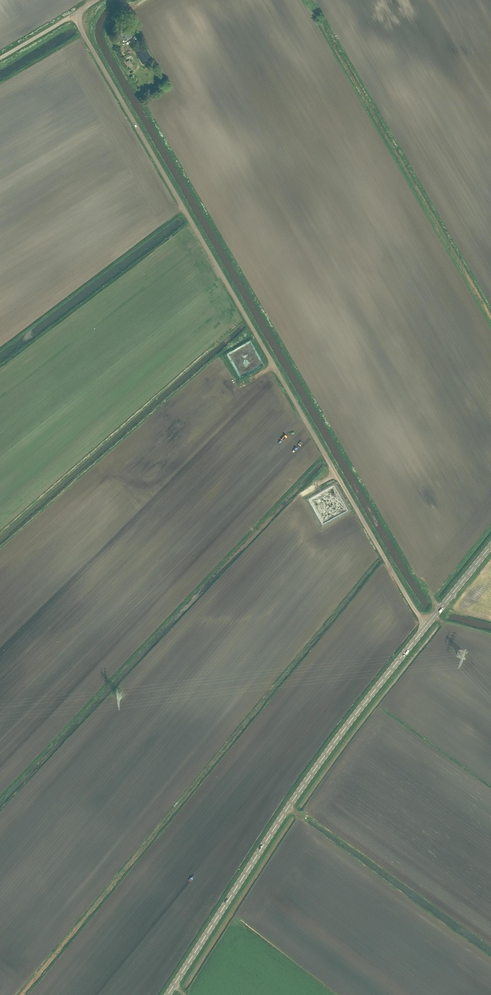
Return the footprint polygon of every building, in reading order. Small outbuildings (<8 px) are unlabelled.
[(126,41),(129,39),(133,37),(128,29),(121,33),(126,41)] [(143,63),(152,58),(146,48),(137,53),(143,63)]
